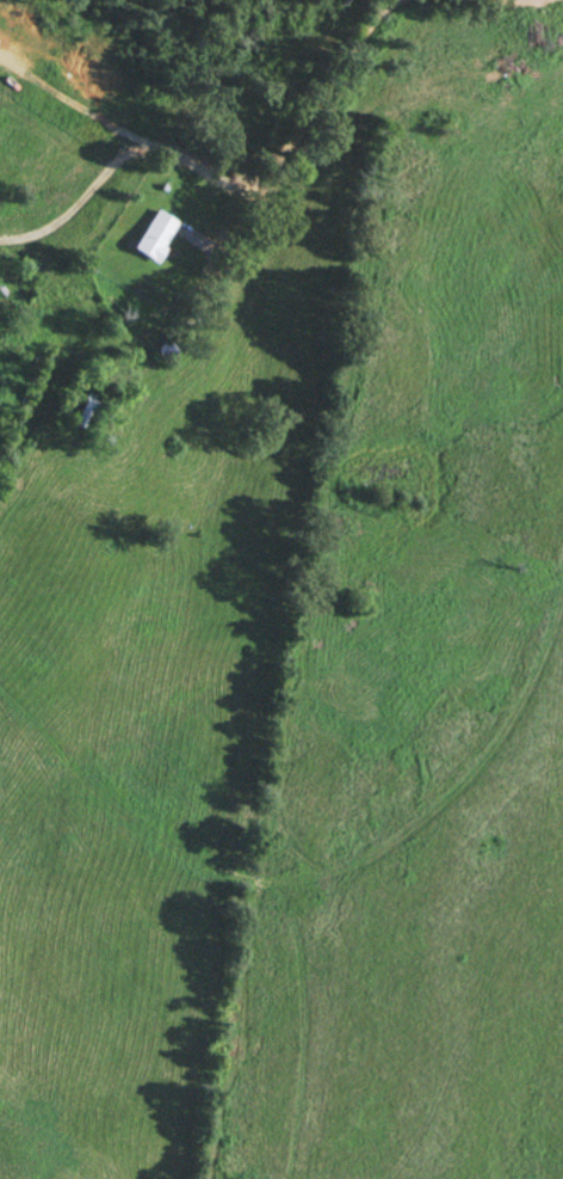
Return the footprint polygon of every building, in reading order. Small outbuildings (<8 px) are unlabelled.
[(79,427),(98,403),(88,395),(69,419),(79,427)]
